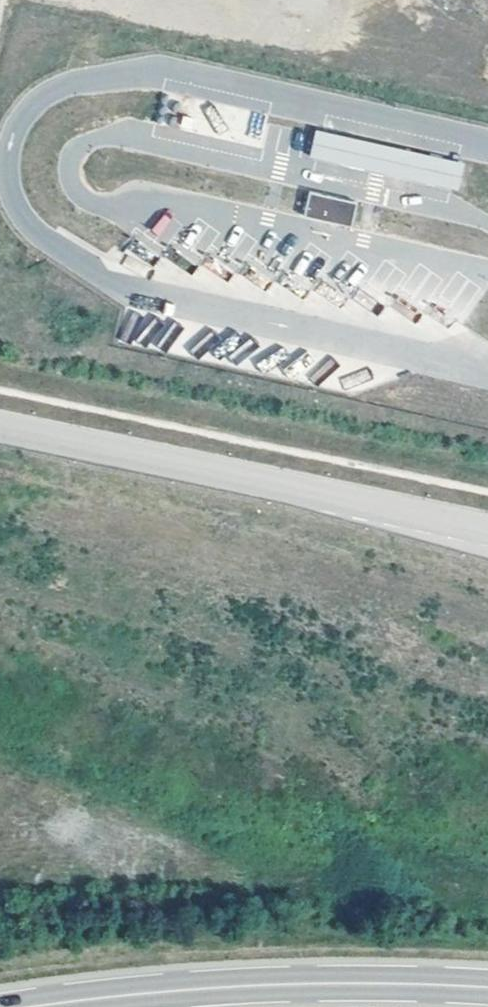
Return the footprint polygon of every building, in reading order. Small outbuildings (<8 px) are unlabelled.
[(315,129),(309,157),(459,192),(466,164),(315,129)] [(310,192),(305,217),(354,228),(359,203),(310,192)] [(166,212),(151,230),(167,244),(183,226),(166,212)] [(171,351),(178,323),(126,311),(119,339),(171,351)] [(183,345),(194,357),(216,339),(205,327),(183,345)] [(315,385),(337,365),(329,355),(306,375),(315,385)] [(345,390),(372,381),(368,368),(341,377),(345,390)]
